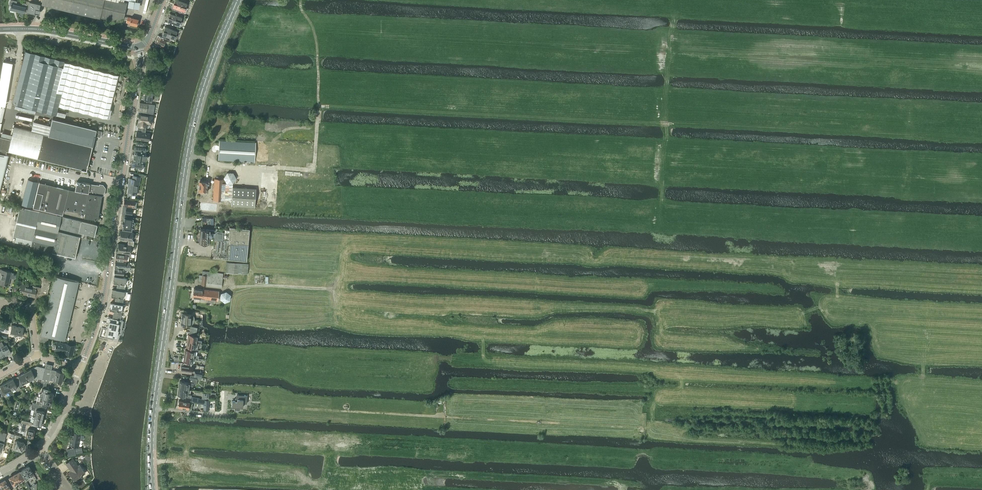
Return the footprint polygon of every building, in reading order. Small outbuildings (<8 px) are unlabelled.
[(9,2),(9,5),(11,5),(10,10),(18,12),(23,13),(24,11),(26,3),(22,2),(22,4),(16,3),(17,1),(13,0),(12,0),(11,0),(9,2)] [(41,4),(99,18),(100,17),(122,22),(127,3),(123,2),(124,0),(42,0),(41,4)] [(187,4),(177,0),(175,0),(172,7),(184,12),(187,4)] [(26,3),(24,11),(34,13),(34,12),(39,14),(40,9),(39,9),(40,4),(26,1),(26,3)] [(179,26),(182,17),(170,13),(167,21),(179,26)] [(125,21),(126,21),(126,22),(129,23),(136,25),(138,19),(131,17),(131,18),(127,17),(126,16),(125,21)] [(161,35),(167,37),(174,39),(177,31),(165,27),(161,35)] [(168,42),(169,40),(166,39),(166,38),(163,37),(158,35),(157,37),(154,44),(159,46),(160,46),(162,47),(165,40),(168,42)] [(57,90),(57,91),(56,91),(110,105),(118,74),(25,51),(18,80),(57,90)] [(56,114),(58,105),(107,117),(110,105),(56,91),(57,91),(18,81),(12,103),(56,114)] [(146,90),(144,100),(152,101),(152,98),(153,96),(154,92),(146,90)] [(155,105),(140,102),(138,111),(153,114),(155,105)] [(138,129),(146,130),(146,127),(146,123),(151,124),(152,117),(139,115),(138,125),(138,129)] [(8,155),(6,154),(6,150),(16,153),(18,153),(37,158),(46,160),(47,160),(70,166),(71,166),(86,170),(92,143),(96,130),(96,129),(95,129),(96,127),(91,126),(91,128),(52,119),(50,126),(46,125),(33,122),(31,131),(14,126),(14,128),(11,139),(0,136),(0,187),(8,155)] [(145,133),(146,130),(138,129),(137,132),(137,131),(136,138),(148,140),(149,133),(145,133)] [(219,141),(218,160),(255,162),(256,143),(219,141)] [(223,178),(222,178),(222,179),(214,179),(212,200),(222,201),(222,200),(232,201),(233,187),(233,184),(236,178),(233,173),(227,172),(223,178)] [(127,194),(128,194),(127,197),(131,198),(132,194),(136,195),(137,185),(139,185),(140,177),(133,176),(132,179),(129,179),(128,185),(129,185),(127,194)] [(27,178),(21,204),(31,206),(38,181),(27,178)] [(85,213),(99,215),(102,195),(103,195),(104,188),(102,185),(90,183),(76,181),(75,190),(68,189),(39,182),(33,207),(63,214),(64,209),(85,213)] [(206,182),(199,181),(198,187),(198,189),(198,191),(207,191),(208,184),(206,184),(206,182)] [(231,205),(254,207),(256,188),(233,187),(231,205)] [(124,198),(123,206),(136,207),(137,200),(124,198)] [(13,235),(32,239),(31,247),(75,257),(80,236),(83,237),(84,233),(95,235),(97,225),(54,214),(39,211),(20,206),(17,216),(15,215),(14,219),(17,220),(13,235)] [(123,206),(122,215),(131,216),(133,207),(123,206)] [(133,222),(133,218),(133,217),(124,216),(124,221),(123,220),(122,224),(123,225),(122,229),(131,231),(131,230),(132,226),(134,226),(135,222),(133,222)] [(214,237),(199,236),(198,242),(213,244),(211,257),(246,261),(247,248),(249,229),(229,227),(229,230),(215,229),(215,230),(214,230),(214,237)] [(200,229),(199,236),(214,237),(214,230),(209,230),(209,229),(207,229),(206,229),(200,229)] [(120,231),(119,239),(128,240),(127,244),(133,245),(134,241),(132,241),(133,233),(120,231)] [(133,245),(127,244),(127,245),(117,243),(117,247),(118,247),(117,252),(130,254),(131,246),(133,246),(133,245)] [(116,253),(115,260),(126,261),(127,255),(116,253)] [(227,262),(226,273),(247,274),(248,263),(227,262)] [(130,268),(125,267),(124,268),(115,267),(114,275),(124,276),(124,270),(130,271),(130,268)] [(1,273),(0,277),(0,283),(8,285),(9,278),(15,279),(16,274),(12,273),(12,272),(2,270),(0,269),(0,272),(1,273)] [(201,281),(201,285),(221,287),(223,273),(202,271),(202,275),(199,275),(198,281),(201,281)] [(51,291),(75,296),(79,281),(54,276),(51,291)] [(114,276),(113,282),(118,283),(116,290),(123,291),(125,284),(127,280),(127,278),(114,276)] [(251,282),(251,281),(251,279),(250,278),(249,276),(247,276),(246,276),(245,276),(244,277),(243,279),(242,281),(243,282),(243,284),(245,285),(247,285),(248,285),(249,285),(250,284),(251,282)] [(44,277),(41,288),(40,293),(47,294),(51,279),(44,277)] [(40,293),(41,288),(33,286),(32,288),(21,285),(19,293),(34,297),(35,294),(40,295),(40,293)] [(193,288),(192,298),(217,301),(218,291),(193,288)] [(112,289),(111,296),(116,297),(115,303),(114,304),(122,305),(123,298),(125,293),(125,291),(123,291),(116,290),(112,289)] [(70,318),(75,296),(51,291),(45,312),(70,318)] [(221,293),(220,299),(224,303),(230,301),(231,295),(226,291),(221,293)] [(110,303),(109,309),(114,310),(113,318),(119,320),(121,311),(123,306),(123,305),(122,305),(114,304),(115,303),(110,303)] [(43,324),(67,330),(70,318),(45,312),(43,324)] [(109,326),(107,334),(114,336),(113,337),(116,338),(116,336),(117,331),(121,331),(123,320),(119,320),(113,318),(110,318),(109,326)] [(65,340),(67,330),(43,324),(40,334),(41,335),(49,336),(65,340)] [(12,325),(10,334),(21,336),(23,328),(12,325)] [(188,335),(187,339),(188,339),(188,341),(201,343),(201,341),(196,340),(197,333),(196,333),(189,332),(188,335)] [(47,343),(49,336),(41,335),(40,341),(47,343)] [(4,345),(2,341),(0,342),(0,356),(4,354),(6,356),(11,353),(6,344),(4,345)] [(186,347),(187,347),(187,348),(194,349),(197,349),(197,345),(200,345),(201,343),(188,341),(187,343),(186,342),(186,347)] [(56,346),(55,350),(64,353),(65,353),(68,353),(68,352),(73,353),(74,348),(74,346),(66,344),(57,342),(56,347),(56,346)] [(185,354),(185,356),(198,358),(200,358),(201,356),(198,355),(198,356),(195,355),(195,356),(193,356),(194,349),(187,348),(186,349),(185,349),(184,354),(185,354)] [(180,366),(180,369),(180,370),(191,372),(193,372),(193,367),(192,367),(191,367),(192,363),(184,362),(184,363),(183,363),(182,366),(181,365),(181,366),(180,366)] [(41,381),(44,368),(37,366),(31,369),(35,377),(36,379),(38,379),(38,382),(41,382),(41,381)] [(44,368),(41,381),(48,382),(50,372),(51,369),(44,368)] [(35,377),(31,369),(24,372),(29,381),(35,377)] [(64,372),(51,369),(50,372),(55,373),(53,381),(61,382),(64,372)] [(22,384),(29,381),(24,372),(18,376),(19,377),(16,378),(20,386),(23,385),(22,384)] [(180,381),(178,388),(188,389),(189,385),(192,385),(193,383),(196,384),(197,379),(193,378),(190,378),(189,377),(188,382),(180,381)] [(19,387),(20,386),(16,378),(14,380),(13,378),(7,382),(11,390),(16,388),(17,391),(20,389),(19,387)] [(11,390),(7,382),(0,385),(1,385),(0,386),(0,391),(3,396),(5,395),(5,394),(11,390)] [(40,387),(39,390),(42,390),(41,393),(44,394),(43,397),(52,399),(53,393),(46,391),(47,388),(45,388),(40,387)] [(187,394),(188,389),(178,388),(177,395),(190,397),(191,395),(187,394)] [(232,401),(231,407),(234,407),(234,409),(240,410),(240,407),(243,407),(243,403),(247,404),(247,395),(237,395),(237,399),(236,399),(235,399),(236,399),(236,401),(235,401),(232,401)] [(33,402),(32,405),(42,407),(43,404),(50,406),(52,399),(43,397),(43,398),(38,396),(37,400),(36,403),(33,402)] [(200,404),(200,407),(203,407),(203,409),(208,409),(209,400),(204,400),(203,404),(200,404)] [(179,401),(178,407),(181,408),(191,409),(192,403),(190,402),(179,401)] [(31,406),(31,409),(34,410),(34,416),(43,418),(44,411),(41,411),(42,407),(32,405),(32,406),(31,406)] [(34,416),(33,423),(41,425),(43,418),(34,416)] [(22,423),(21,430),(26,432),(25,435),(33,437),(35,430),(29,428),(30,425),(22,423)] [(78,447),(80,439),(81,433),(80,433),(81,429),(72,428),(69,445),(78,447)] [(24,442),(17,440),(16,440),(15,441),(14,443),(15,444),(16,444),(14,448),(15,449),(17,450),(18,449),(21,450),(22,449),(24,449),(25,445),(23,444),(24,442)] [(85,473),(79,465),(78,466),(72,458),(65,463),(71,471),(69,472),(74,480),(85,473)] [(28,466),(21,470),(26,479),(29,478),(34,475),(33,473),(28,466)] [(14,474),(19,481),(23,478),(19,471),(14,474)] [(14,474),(9,477),(15,486),(17,485),(16,484),(19,482),(19,481),(14,474)] [(5,480),(0,482),(0,484),(3,489),(11,489),(5,480)]
